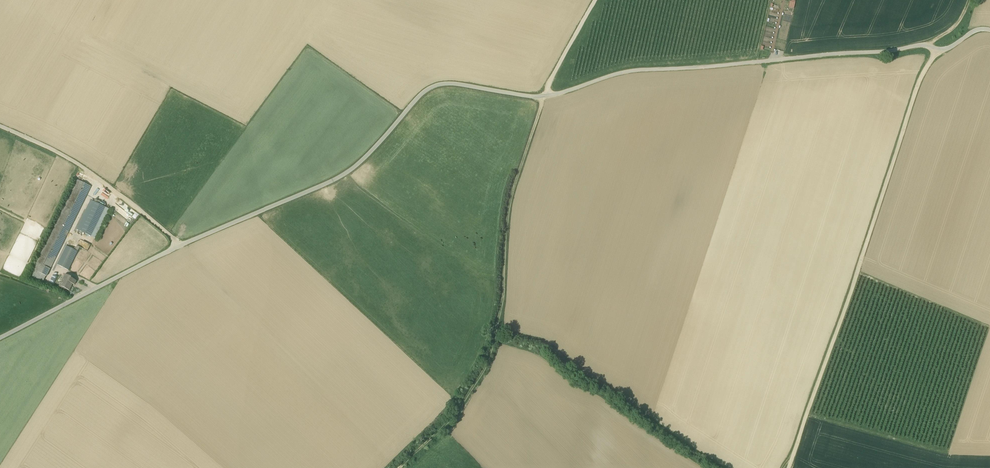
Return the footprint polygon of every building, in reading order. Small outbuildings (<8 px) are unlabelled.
[(77,181),(36,264),(32,271),(31,270),(26,279),(41,287),(90,188),(77,181)] [(109,211),(90,201),(76,231),(95,240),(109,211)] [(66,247),(56,265),(68,271),(77,253),(66,247)] [(64,275),(58,288),(64,290),(64,289),(69,292),(71,287),(70,287),(71,285),(74,286),(76,282),(70,279),(70,278),(64,275)]
